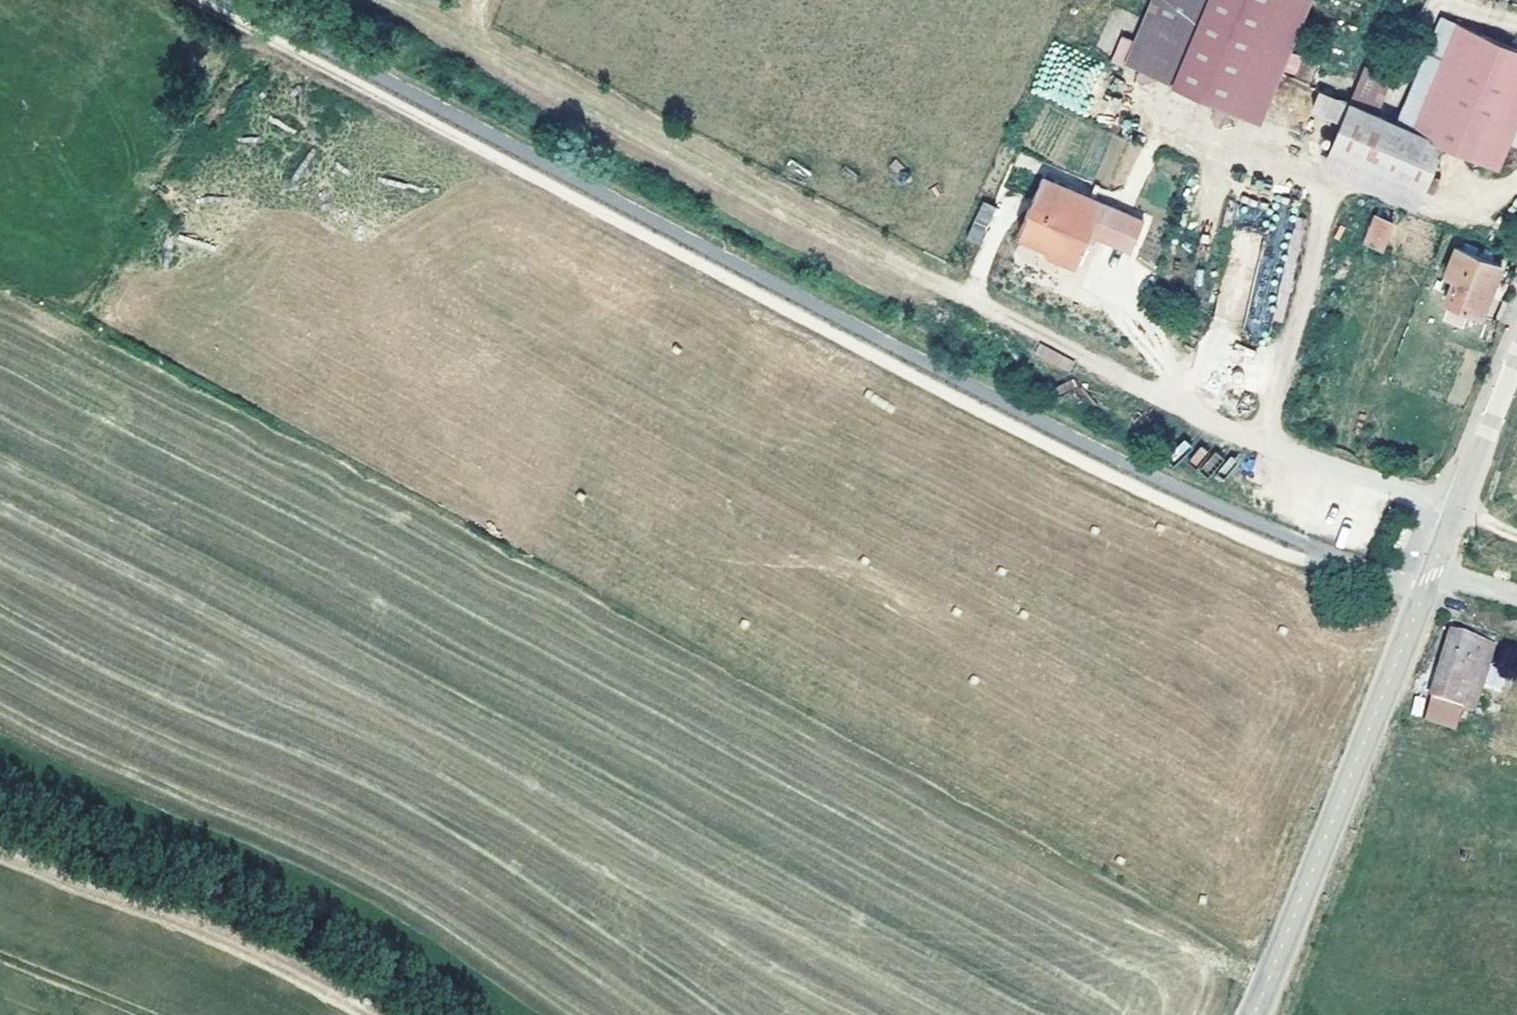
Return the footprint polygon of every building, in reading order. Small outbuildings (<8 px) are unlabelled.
[(1171,89),(1207,0),(1163,0),(1134,74),(1171,89)] [(1301,0),(1207,0),(1171,89),(1256,124),(1306,2),(1301,0)] [(1452,23),(1438,17),(1396,120),(1349,101),(1347,104),(1316,92),(1310,105),(1342,118),(1330,146),(1391,171),(1429,187),(1447,143),(1501,165),(1515,135),(1511,134),(1516,118),(1516,46),(1452,23)] [(1429,187),(1391,171),(1330,146),(1322,165),(1383,190),(1383,191),(1421,206),(1429,187)] [(1077,266),(1091,236),(1131,253),(1143,227),(1041,181),(1018,232),(1051,247),(1049,253),(1077,266)] [(979,246),(996,207),(982,201),(965,240),(979,246)] [(1395,221),(1379,215),(1369,243),(1384,249),(1395,221)] [(1464,245),(1446,296),(1489,312),(1508,262),(1464,245)] [(1453,634),(1432,700),(1473,712),(1494,647),(1453,634)]
